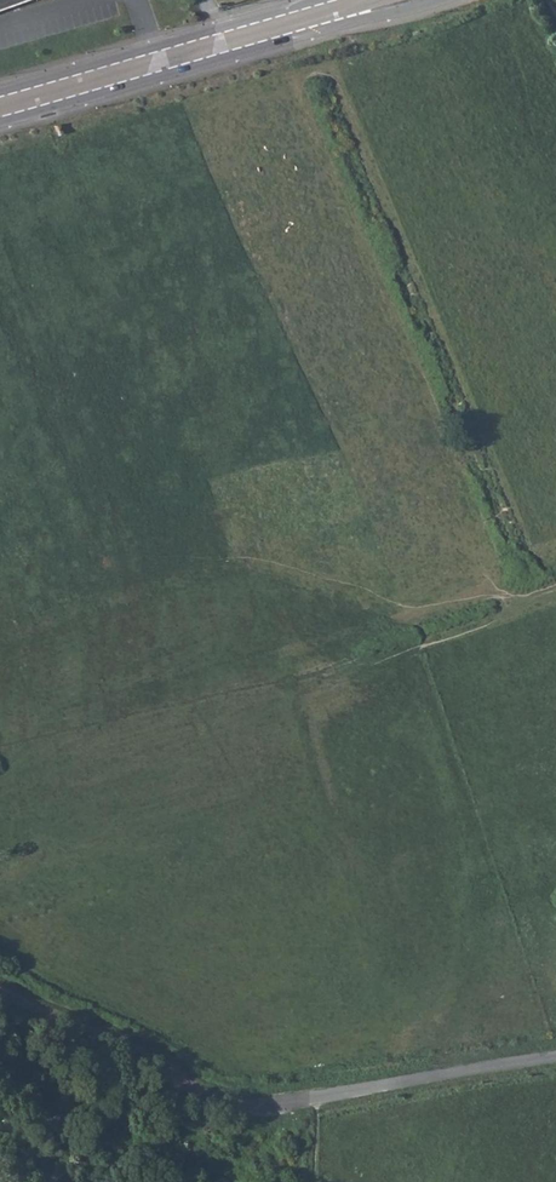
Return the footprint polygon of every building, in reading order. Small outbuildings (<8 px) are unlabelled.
[(25,0),(0,0),(0,9),(25,0)]
